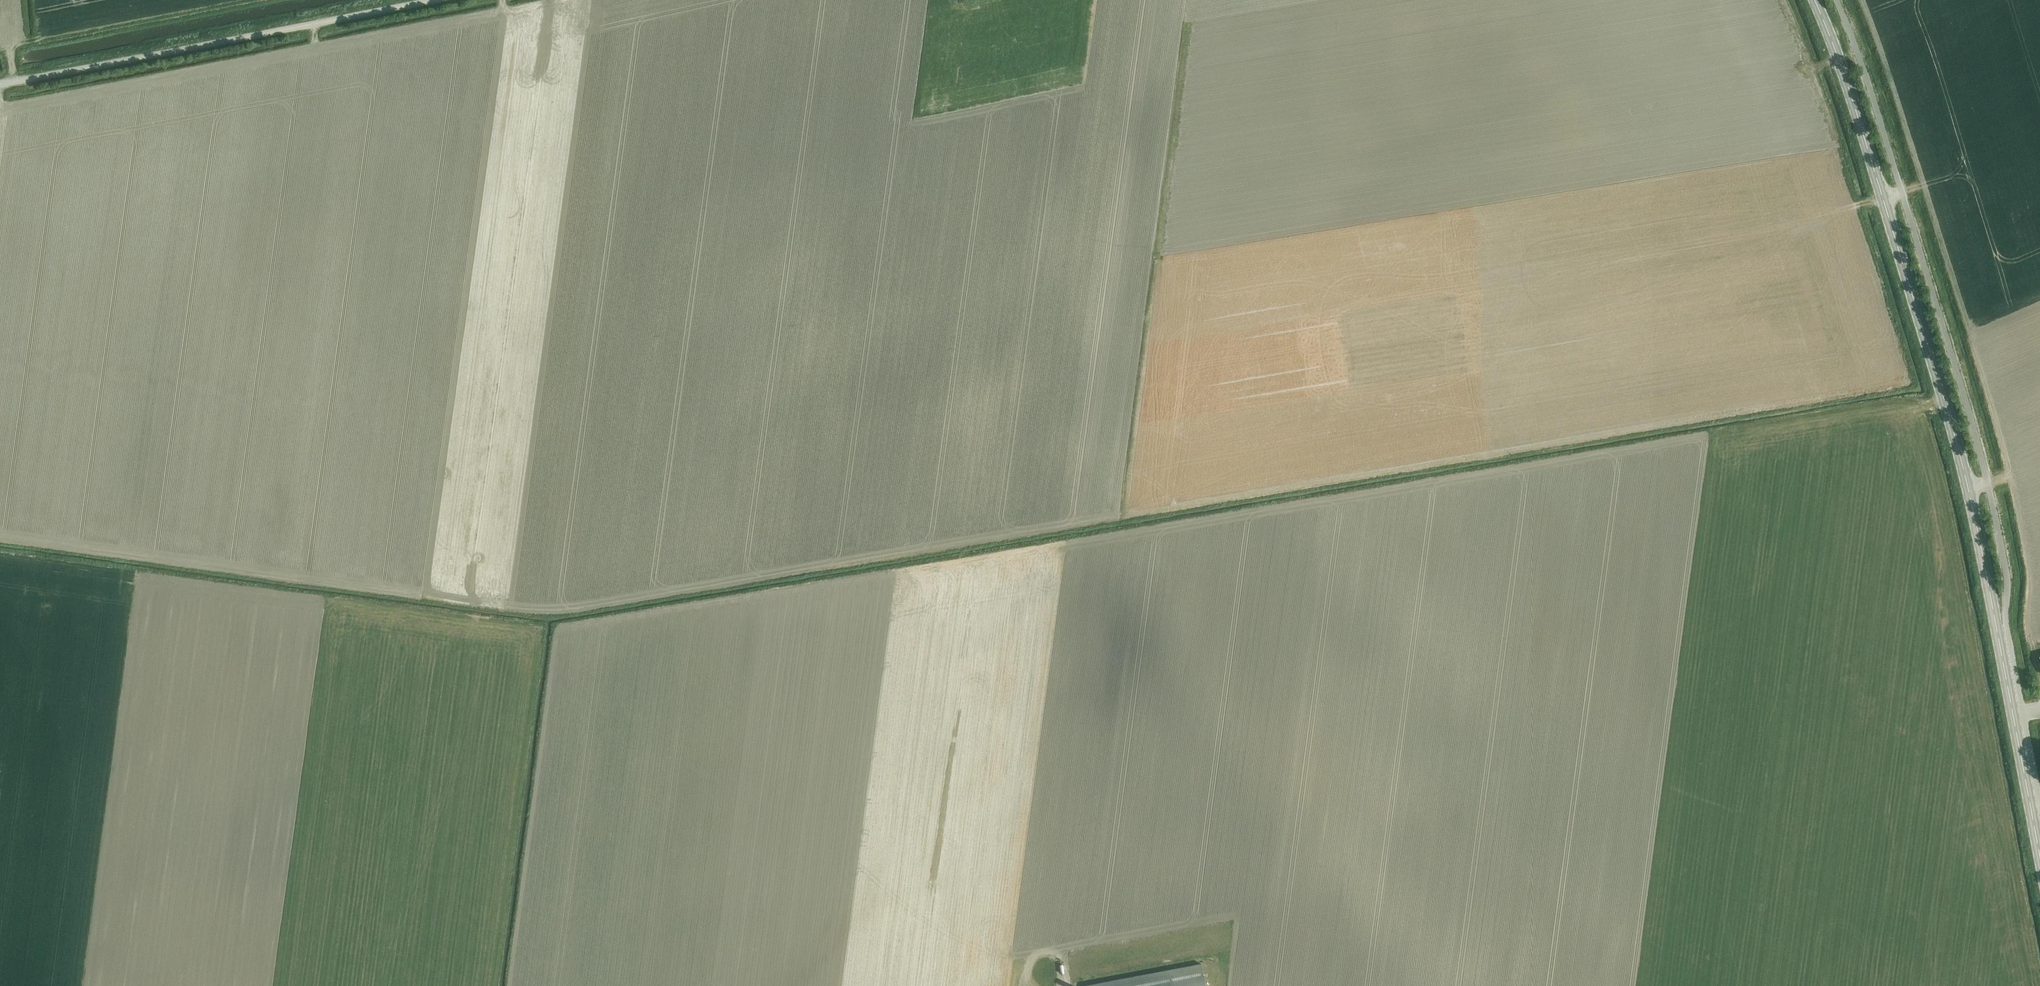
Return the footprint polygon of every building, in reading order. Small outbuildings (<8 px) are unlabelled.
[(967,537),(976,536),(975,529),(967,530),(967,537)] [(1084,985),(1206,985),(1203,970),(1202,970),(1201,963),(1084,985)]
